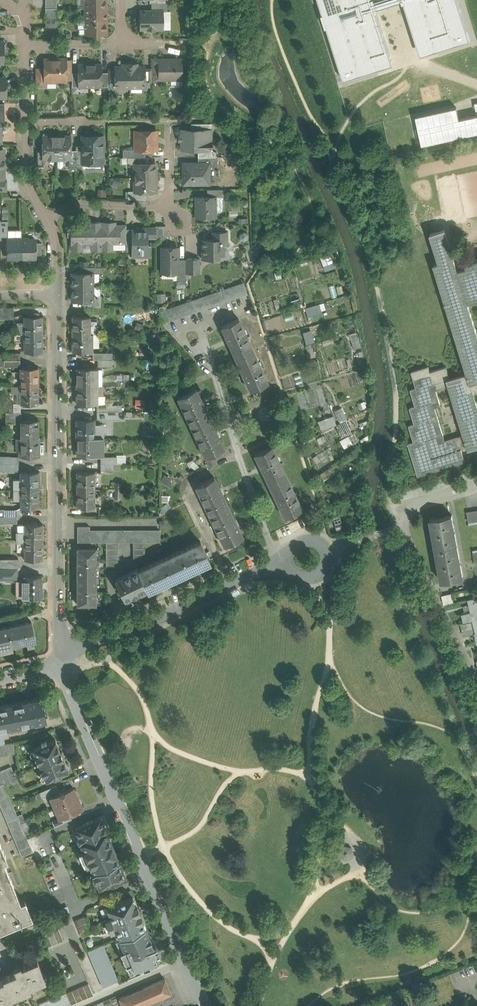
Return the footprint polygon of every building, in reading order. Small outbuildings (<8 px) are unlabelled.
[(57,0),(46,0),(46,8),(57,8),(57,0)] [(323,13),(322,14),(322,16),(325,15),(327,24),(325,25),(326,27),(327,26),(344,80),(377,69),(375,62),(391,57),(377,11),(378,11),(377,8),(375,9),(373,0),(374,0),(319,0),(323,13)] [(377,8),(402,0),(403,0),(374,0),(373,0),(375,9),(377,8)] [(402,0),(403,3),(404,2),(418,48),(435,43),(437,50),(471,40),(458,0),(403,0),(402,0)] [(60,20),(59,8),(57,8),(46,8),(46,20),(60,20)] [(106,13),(106,8),(86,8),(86,20),(106,20),(106,17),(108,15),(106,13)] [(151,10),(140,10),(140,29),(163,29),(163,11),(163,10),(151,10)] [(106,20),(86,20),(86,33),(107,33),(106,20)] [(435,43),(418,48),(421,56),(437,50),(435,43)] [(375,62),(377,69),(394,64),(391,57),(375,62)] [(66,59),(45,60),(45,68),(45,78),(46,78),(56,78),(58,80),(66,80),(66,59)] [(182,79),(182,59),(158,59),(158,68),(158,79),(182,79)] [(90,86),(90,63),(78,64),(78,73),(78,87),(90,86)] [(102,63),(90,63),(90,86),(102,86),(102,72),(102,63)] [(126,63),(126,66),(115,66),(115,68),(115,83),(115,87),(130,87),(130,63),(126,63)] [(145,68),(145,66),(134,66),(134,63),(130,63),(130,87),(145,87),(145,83),(145,68)] [(45,68),(36,68),(36,86),(46,86),(46,78),(45,78),(45,68)] [(412,113),(417,143),(476,132),(476,112),(455,116),(453,106),(412,113)] [(191,129),(181,129),(181,149),(198,149),(211,149),(211,129),(191,129)] [(156,150),(156,131),(137,131),(137,138),(135,140),(135,149),(135,150),(146,150),(156,150)] [(103,135),(92,135),(92,138),(83,138),(83,146),(83,158),(88,157),(88,159),(91,161),(103,161),(103,153),(105,151),(105,145),(103,143),(103,135)] [(57,158),(57,136),(43,136),(43,150),(43,158),(44,158),(57,158)] [(70,136),(57,136),(57,158),(69,158),(70,158),(70,150),(70,136)] [(216,165),(216,157),(211,157),(198,157),(198,163),(208,163),(208,165),(216,165)] [(155,170),(155,163),(146,163),(135,163),(135,164),(135,177),(157,177),(156,172),(155,170)] [(198,163),(184,163),(184,183),(209,183),(208,165),(208,163),(198,163)] [(157,177),(135,177),(135,191),(146,191),(155,191),(155,183),(157,182),(157,177)] [(207,196),(196,196),(196,217),(215,217),(215,211),(220,211),(222,210),(222,196),(215,196),(207,196)] [(88,222),(88,225),(71,225),(71,227),(69,227),(68,228),(68,234),(69,236),(71,236),(72,250),(82,250),(82,244),(91,244),(91,250),(102,250),(102,233),(95,233),(95,222),(88,222)] [(115,225),(115,222),(101,222),(102,233),(102,250),(112,250),(112,243),(120,243),(120,225),(115,225)] [(165,225),(155,225),(155,227),(156,227),(156,237),(160,237),(160,241),(165,238),(165,225)] [(142,229),(132,230),(132,245),(132,251),(139,251),(139,256),(150,255),(150,244),(148,244),(147,237),(156,237),(156,227),(155,227),(142,227),(142,229)] [(466,264),(467,268),(458,271),(445,229),(431,234),(440,263),(435,264),(468,373),(450,379),(447,367),(430,372),(429,367),(412,372),(417,388),(411,390),(416,406),(410,408),(415,424),(409,425),(414,442),(409,443),(419,476),(465,462),(462,450),(468,448),(469,450),(476,447),(476,404),(474,394),(476,393),(476,332),(468,303),(476,300),(476,260),(466,264)] [(227,232),(212,232),(213,239),(206,239),(206,249),(202,249),(202,259),(221,258),(221,249),(227,249),(231,245),(227,242),(227,232)] [(14,238),(13,239),(7,239),(8,257),(15,257),(16,258),(21,258),(21,238),(14,238)] [(29,239),(28,238),(21,238),(21,258),(27,258),(28,257),(35,257),(35,254),(35,242),(35,239),(29,239)] [(178,247),(162,247),(162,271),(177,271),(178,271),(178,259),(178,247)] [(199,272),(199,258),(186,258),(186,273),(199,272)] [(186,276),(185,259),(178,259),(178,271),(177,271),(177,276),(186,276)] [(93,273),(72,273),(72,287),(93,286),(93,274),(93,273)] [(243,283),(165,310),(163,305),(159,307),(159,323),(246,293),(243,283)] [(93,286),(72,287),(72,300),(84,300),(93,300),(93,295),(93,286)] [(101,295),(93,295),(93,300),(84,300),(84,307),(94,307),(101,307),(101,295)] [(325,301),(304,307),(306,315),(328,309),(325,301)] [(0,308),(0,318),(13,318),(13,308),(0,308)] [(84,313),(77,313),(77,316),(72,316),(72,333),(90,333),(90,316),(84,316),(84,313)] [(42,316),(24,316),(24,324),(17,324),(17,334),(24,334),(42,334),(42,316)] [(238,318),(222,325),(250,390),(267,382),(238,318)] [(352,348),(360,346),(356,331),(348,333),(352,348)] [(90,333),(72,333),(72,351),(90,351),(90,335),(90,333)] [(42,334),(24,334),(24,351),(42,351),(42,334)] [(38,368),(20,368),(20,386),(38,386),(38,368)] [(94,385),(94,368),(76,368),(76,386),(90,386),(94,385)] [(90,386),(76,386),(76,404),(98,403),(98,396),(102,396),(102,385),(94,385),(90,386)] [(38,386),(20,386),(20,403),(38,403),(38,386)] [(223,448),(195,388),(177,396),(206,457),(223,448)] [(332,414),(317,420),(320,430),(336,424),(332,414)] [(38,420),(20,420),(20,438),(38,438),(38,420)] [(95,420),(76,420),(77,437),(95,437),(95,420)] [(345,420),(338,423),(343,435),(351,432),(345,420)] [(153,435),(152,425),(141,426),(141,436),(153,435)] [(95,437),(77,437),(77,455),(103,455),(103,437),(95,437)] [(38,438),(20,438),(20,455),(38,456),(38,438)] [(286,477),(271,445),(255,453),(270,485),(286,477)] [(315,462),(329,460),(328,452),(314,454),(315,462)] [(38,472),(20,472),(20,490),(38,490),(38,472)] [(95,472),(76,472),(77,490),(95,490),(95,472)] [(172,486),(176,479),(167,475),(163,481),(172,486)] [(242,536),(214,477),(196,486),(224,545),(243,537),(242,536)] [(301,509),(286,477),(270,485),(285,517),(301,509)] [(38,490),(20,490),(20,508),(38,508),(38,490)] [(95,490),(77,490),(77,508),(95,507),(95,490)] [(467,512),(469,524),(476,522),(476,510),(467,512)] [(452,514),(430,518),(430,519),(433,534),(432,534),(433,534),(439,565),(438,565),(438,566),(439,565),(442,580),(442,581),(463,577),(463,576),(452,515),(452,514)] [(42,524),(24,524),(24,533),(17,533),(17,542),(24,542),(42,542),(42,524)] [(90,526),(78,526),(78,544),(90,544),(90,542),(90,530),(90,526)] [(160,530),(90,530),(90,542),(160,542),(160,530)] [(138,570),(137,570),(146,588),(147,591),(210,561),(200,541),(138,570)] [(42,542),(24,542),(24,560),(28,560),(28,563),(40,563),(40,560),(43,560),(42,542)] [(118,542),(106,542),(106,566),(118,566),(118,542)] [(145,542),(133,542),(133,560),(145,560),(145,542)] [(96,547),(77,548),(77,604),(96,604),(96,547)] [(0,559),(0,568),(17,568),(18,568),(18,559),(0,559)] [(0,568),(0,580),(16,580),(17,580),(17,568),(0,568)] [(137,569),(115,579),(124,599),(146,588),(137,570),(138,570),(137,569)] [(41,576),(25,576),(25,580),(17,580),(16,580),(16,597),(25,597),(25,598),(43,598),(43,588),(41,588),(41,576)] [(468,598),(471,611),(462,613),(464,622),(473,620),(476,632),(476,596),(468,598)] [(464,622),(461,622),(464,635),(476,632),(473,620),(464,622)] [(0,629),(0,648),(36,640),(32,622),(0,629)] [(0,706),(0,728),(45,719),(41,697),(40,697),(40,698),(32,700),(32,699),(26,700),(26,701),(0,706)] [(55,739),(48,742),(47,741),(41,744),(41,745),(35,748),(37,754),(34,755),(37,761),(40,760),(43,767),(40,768),(42,774),(45,772),(48,778),(54,776),(54,777),(61,774),(60,773),(68,770),(63,757),(64,757),(62,751),(60,752),(55,739)] [(16,777),(11,767),(6,769),(11,780),(16,777)] [(6,769),(1,771),(5,782),(11,780),(6,769)] [(3,783),(0,784),(0,804),(19,850),(30,845),(3,783)] [(57,784),(40,791),(42,797),(50,794),(59,790),(57,784)] [(60,793),(59,790),(50,794),(56,807),(78,798),(73,787),(60,793)] [(78,798),(56,807),(60,817),(69,813),(82,808),(78,798)] [(69,813),(60,817),(52,820),(54,826),(72,819),(69,813)] [(93,819),(82,824),(82,825),(75,828),(78,835),(77,835),(80,843),(81,842),(106,832),(101,817),(94,820),(93,819)] [(106,832),(81,842),(93,872),(118,862),(119,861),(118,861),(117,858),(118,858),(108,835),(107,835),(106,833),(107,832),(106,832)] [(3,860),(7,859),(0,843),(0,905),(1,906),(0,906),(0,929),(32,916),(25,899),(20,901),(3,860)] [(30,845),(19,850),(22,856),(33,852),(30,845)] [(350,848),(346,847),(342,849),(341,854),(344,858),(348,859),(352,856),(353,851),(350,848)] [(93,872),(92,873),(95,880),(97,880),(99,886),(110,882),(111,883),(118,879),(118,878),(125,875),(122,868),(120,868),(118,862),(93,872)] [(131,897),(124,900),(124,899),(120,901),(120,902),(107,907),(111,918),(105,920),(111,933),(117,930),(120,937),(125,935),(143,928),(140,921),(143,920),(137,903),(134,905),(131,897)] [(86,916),(75,920),(77,926),(88,921),(86,916)] [(88,921),(77,926),(80,931),(91,927),(88,921)] [(91,927),(80,931),(82,937),(93,932),(91,927)] [(143,928),(125,935),(120,937),(124,949),(127,948),(135,966),(153,959),(151,954),(155,953),(153,946),(154,946),(154,943),(150,940),(151,939),(151,938),(150,939),(145,927),(143,928)] [(58,929),(53,931),(58,942),(63,940),(58,929)] [(53,931),(47,933),(52,944),(58,942),(53,931)] [(47,933),(42,936),(47,947),(52,944),(47,933)] [(86,949),(100,987),(117,980),(103,943),(86,949)] [(12,999),(11,997),(31,989),(29,986),(44,980),(45,979),(37,959),(21,966),(20,964),(14,967),(16,972),(2,977),(3,979),(0,981),(0,1004),(12,999)] [(119,998),(122,1005),(144,1005),(143,1005),(171,993),(165,979),(164,979),(152,984),(119,998)] [(88,983),(83,986),(88,997),(93,994),(88,983)] [(83,986),(77,988),(82,999),(88,997),(83,986)] [(77,988),(72,990),(77,1001),(82,999),(77,988)] [(77,1001),(72,990),(66,993),(71,1004),(77,1001)]
